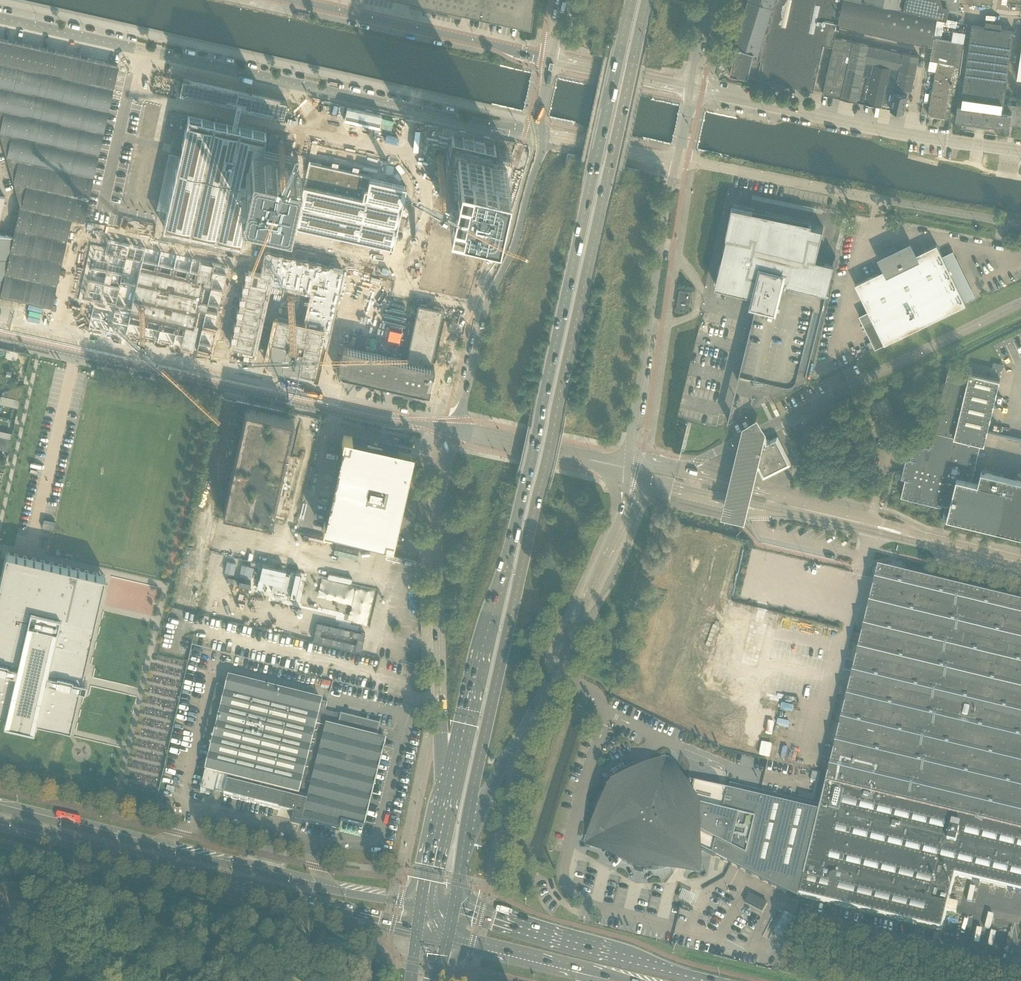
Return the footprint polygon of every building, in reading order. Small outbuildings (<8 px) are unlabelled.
[(531,30),(535,0),(399,0),(531,30)] [(748,77),(752,62),(738,59),(742,48),(758,53),(772,7),(750,0),(748,0),(730,58),(734,59),(730,73),(748,77)] [(837,26),(843,0),(750,0),(772,7),(758,53),(742,48),(738,59),(752,62),(748,77),(749,77),(813,91),(823,44),(833,46),(835,37),(837,26)] [(932,46),(934,37),(938,16),(903,9),(864,0),(863,0),(843,0),(837,26),(840,27),(840,26),(932,46)] [(864,0),(903,9),(905,0),(864,0)] [(942,5),(958,8),(959,2),(960,0),(940,0),(942,5)] [(1009,127),(1010,123),(1011,112),(1003,111),(1004,103),(1014,31),(972,25),(961,104),(958,104),(956,120),(1009,127)] [(853,41),(835,37),(833,46),(823,93),(841,97),(853,41)] [(934,37),(932,46),(930,59),(938,61),(928,115),(944,118),(950,119),(963,42),(934,37)] [(869,45),(853,41),(841,97),(884,106),(894,51),(868,46),(869,45)] [(903,53),(894,51),(884,106),(904,111),(906,101),(907,101),(907,100),(906,100),(908,89),(911,90),(919,56),(903,53)] [(21,78),(10,126),(59,137),(62,124),(95,131),(100,108),(67,101),(69,88),(21,78)] [(180,94),(187,95),(284,117),(287,102),(183,79),(180,94)] [(1010,123),(1019,124),(1018,125),(1020,126),(1020,107),(1012,106),(1012,104),(1004,103),(1003,111),(1011,112),(1010,123)] [(166,213),(163,226),(241,244),(266,133),(236,127),(232,126),(188,116),(182,144),(179,156),(179,157),(177,166),(166,213)] [(143,140),(148,142),(152,126),(148,124),(143,140)] [(99,146),(0,127),(0,134),(20,205),(13,237),(0,294),(20,299),(50,305),(55,282),(70,217),(83,220),(91,182),(99,146)] [(426,146),(440,148),(443,132),(429,129),(426,146)] [(251,149),(240,198),(251,201),(252,201),(254,201),(264,203),(266,204),(276,206),(277,206),(288,209),(289,209),(290,208),(293,193),(293,192),(296,178),(296,176),(300,162),(300,160),(298,160),(288,158),(287,157),(276,155),(275,155),(265,152),(263,152),(262,152),(251,149)] [(426,161),(436,157),(432,149),(423,153),(426,161)] [(459,149),(449,197),(497,207),(507,160),(459,149)] [(303,184),(294,225),(295,225),(296,225),(300,226),(317,230),(318,230),(319,231),(320,231),(393,247),(406,187),(370,178),(371,176),(358,173),(358,171),(352,170),(352,172),(337,168),(337,166),(331,165),(331,167),(321,165),(321,163),(310,160),(309,160),(304,184),(303,184)] [(441,197),(424,276),(426,277),(424,287),(468,297),(488,207),(441,197)] [(735,206),(727,236),(716,285),(738,290),(737,294),(743,295),(744,292),(754,294),(752,302),(757,303),(749,334),(740,373),(786,384),(787,384),(789,384),(790,384),(791,384),(793,383),(795,382),(795,381),(796,380),(797,378),(798,373),(814,307),(823,309),(836,256),(835,255),(833,262),(816,258),(824,228),(735,206)] [(13,237),(0,234),(0,294),(13,237)] [(94,251),(83,298),(94,300),(88,327),(210,355),(230,267),(108,239),(105,253),(94,251)] [(966,304),(943,256),(937,244),(915,254),(910,243),(880,258),(886,269),(855,284),(868,310),(859,315),(876,348),(885,344),(966,304)] [(248,270),(231,347),(269,355),(266,365),(314,375),(317,363),(323,364),(344,270),(265,252),(261,273),(248,270)] [(689,308),(692,292),(679,290),(677,306),(689,308)] [(337,371),(414,389),(428,392),(434,366),(430,365),(443,309),(418,303),(407,352),(408,353),(406,360),(347,347),(343,346),(339,362),(337,371)] [(901,497),(941,506),(941,507),(942,503),(946,504),(942,520),(1007,535),(1008,531),(1020,534),(1020,479),(981,469),(978,482),(972,480),(981,443),(984,444),(1000,379),(965,371),(949,367),(949,368),(950,368),(931,447),(914,443),(910,461),(912,462),(911,466),(909,465),(904,470),(904,472),(909,473),(908,479),(906,478),(901,497)] [(11,397),(10,404),(18,406),(19,399),(11,397)] [(246,407),(243,417),(222,511),(272,522),(273,518),(284,520),(299,457),(287,454),(295,418),(246,407)] [(0,436),(0,437),(5,438),(10,439),(11,433),(1,431),(0,436)] [(393,447),(359,440),(355,439),(352,438),(352,437),(344,435),(342,443),(342,444),(325,522),(324,521),(323,530),(326,530),(331,532),(331,531),(385,543),(384,544),(391,545),(392,545),(395,536),(394,536),(408,475),(406,474),(411,453),(398,450),(398,448),(393,447)] [(757,462),(764,475),(789,463),(777,439),(763,446),(763,447),(760,448),(758,444),(747,449),(752,460),(757,458),(759,461),(757,462)] [(302,520),(303,502),(294,501),(293,519),(302,520)] [(55,525),(43,522),(42,528),(54,530),(55,525)] [(35,721),(36,721),(37,718),(70,726),(80,684),(83,685),(83,684),(85,684),(87,677),(85,676),(85,675),(82,675),(95,618),(97,612),(97,610),(99,603),(99,601),(101,595),(101,593),(101,592),(102,587),(103,586),(103,583),(105,577),(105,574),(6,552),(6,553),(6,554),(4,559),(4,561),(4,563),(3,566),(2,569),(2,572),(0,578),(0,710),(4,711),(4,714),(5,714),(4,718),(4,719),(34,726),(35,721)] [(261,565),(256,587),(261,588),(263,582),(272,584),(270,591),(275,592),(274,596),(284,598),(285,594),(295,596),(300,573),(290,570),(289,575),(284,574),(285,570),(275,568),(266,566),(261,565)] [(799,896),(800,896),(814,899),(823,901),(825,902),(857,910),(942,930),(945,919),(947,920),(948,916),(946,915),(946,914),(947,911),(957,913),(959,904),(952,903),(949,902),(955,876),(958,877),(1020,892),(1020,604),(898,575),(889,573),(879,570),(836,748),(827,785),(826,785),(822,806),(799,896)] [(138,582),(133,591),(140,595),(139,595),(146,599),(151,590),(138,582)] [(228,679),(202,782),(200,792),(214,795),(218,776),(229,779),(228,783),(227,782),(224,796),(279,810),(280,806),(295,810),(294,814),(301,816),(300,821),(337,831),(341,815),(362,820),(378,758),(372,756),(380,725),(341,715),(338,726),(326,723),(323,718),(327,704),(228,679)] [(639,712),(639,713),(641,714),(638,721),(661,729),(664,721),(639,712)] [(790,755),(795,730),(774,726),(769,751),(790,755)] [(605,818),(605,824),(605,830),(607,836),(609,842),(612,847),(615,852),(619,857),(624,861),(629,864),(634,866),(640,868),(646,869),(652,869),(658,869),(664,868),(670,865),(673,864),(675,863),(680,859),(685,855),(689,850),(692,845),(695,846),(694,851),(701,853),(701,850),(702,850),(715,856),(722,857),(721,860),(723,861),(723,860),(730,862),(730,864),(732,865),(732,864),(739,866),(738,868),(739,868),(740,869),(741,869),(747,870),(747,873),(752,875),(761,877),(760,880),(763,881),(763,880),(770,882),(769,884),(771,885),(778,886),(778,889),(780,890),(780,889),(787,891),(786,893),(789,895),(790,894),(796,896),(796,898),(798,899),(799,896),(822,806),(730,783),(729,790),(722,788),(684,779),(669,776),(668,780),(662,778),(656,777),(650,777),(644,777),(638,778),(632,781),(627,783),(622,787),(618,791),(614,796),(610,801),(608,806),(606,812),(605,818)] [(686,903),(691,896),(681,890),(677,897),(686,903)] [(747,893),(742,902),(761,911),(765,902),(747,893)] [(781,932),(790,915),(781,911),(772,928),(781,932)]
